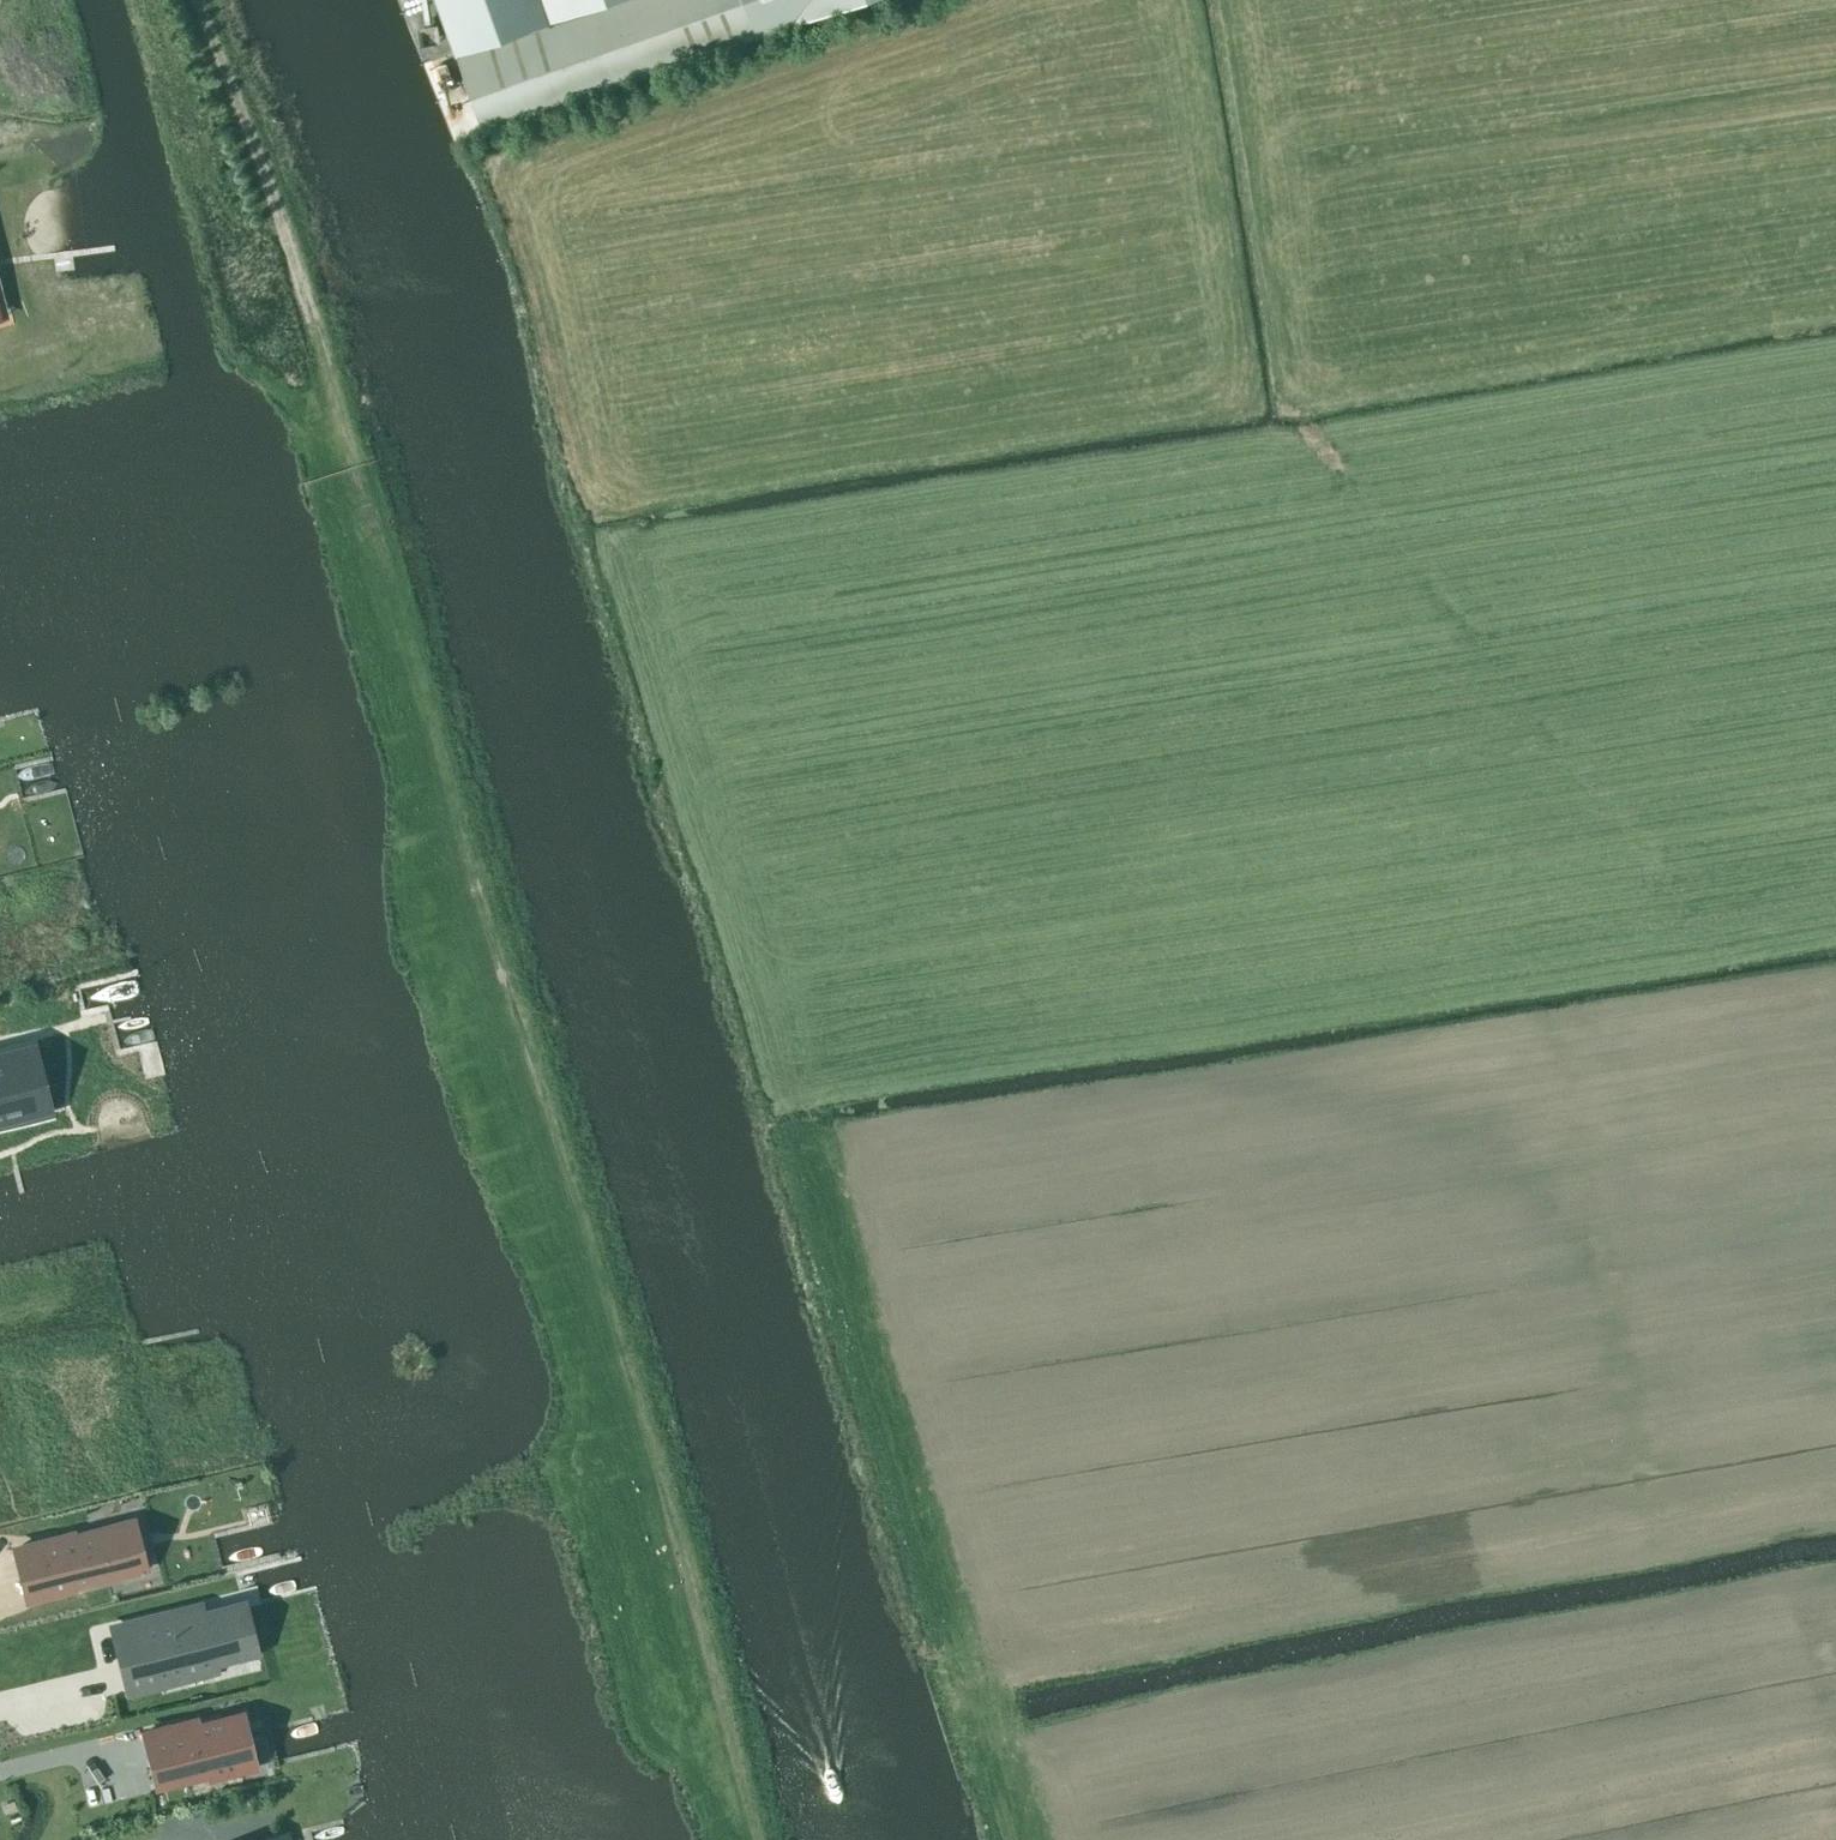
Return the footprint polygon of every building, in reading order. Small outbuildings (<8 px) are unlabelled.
[(591,0),(439,0),(458,55),(549,24),(546,16),(591,0)] [(758,37),(745,0),(591,0),(546,16),(549,24),(458,55),(485,132),(758,37)] [(758,37),(863,0),(745,0),(758,37)] [(0,1050),(0,1121),(34,1112),(24,1072),(38,1069),(31,1043),(0,1050)] [(123,1536),(16,1562),(28,1611),(136,1584),(123,1536)] [(202,1622),(199,1607),(141,1621),(149,1655),(121,1662),(128,1690),(158,1682),(156,1676),(183,1669),(184,1676),(215,1668),(211,1654),(242,1646),(233,1614),(202,1622)] [(195,1720),(144,1733),(156,1783),(208,1770),(209,1775),(254,1764),(241,1714),(197,1725),(195,1720)]
